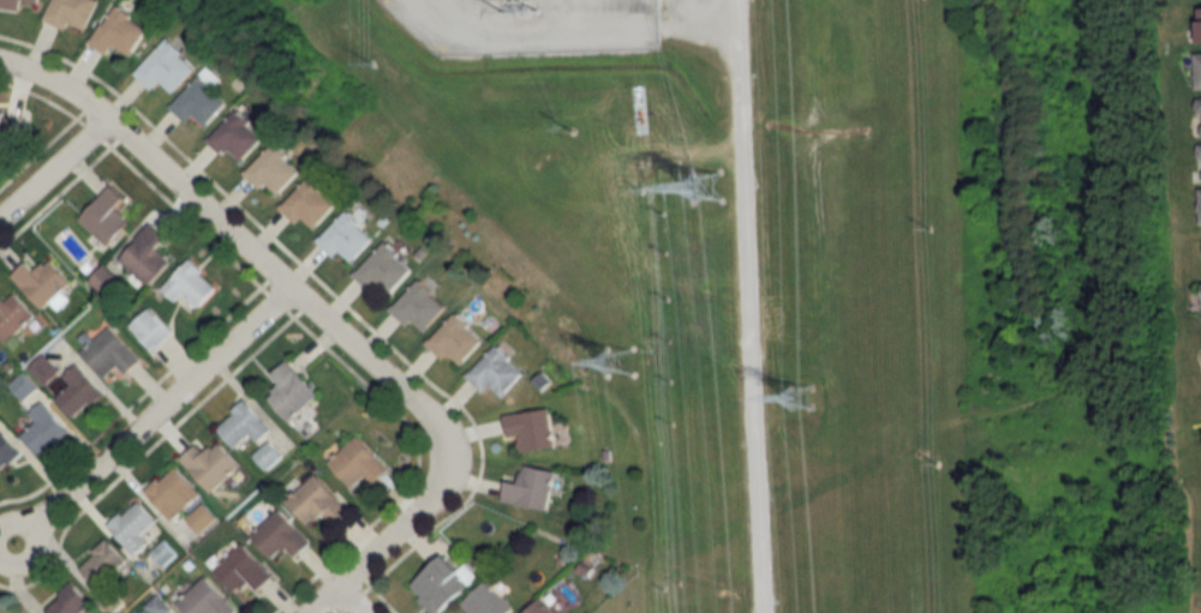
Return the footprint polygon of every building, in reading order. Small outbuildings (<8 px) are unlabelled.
[(35,9),(36,0),(0,0),(0,6),(35,9)] [(80,35),(98,0),(52,0),(44,17),(80,35)] [(113,44),(130,55),(148,25),(113,4),(89,43),(107,54),(113,44)] [(133,72),(150,90),(159,80),(171,92),(196,68),(167,39),(133,72)] [(203,127),(226,104),(211,90),(220,81),(207,69),(169,107),(186,124),(193,117),(203,127)] [(228,149),(240,162),(264,139),(237,111),(207,140),(222,155),(228,149)] [(18,117),(0,114),(0,138),(14,141),(18,117)] [(244,174),(260,190),(266,184),(277,195),(300,170),(272,144),(244,174)] [(336,205),(309,178),(280,207),(296,224),(303,217),(313,228),(336,205)] [(117,210),(126,200),(111,186),(80,219),(108,246),(130,223),(117,210)] [(317,240),(333,257),(340,251),(351,261),(374,238),(346,211),(317,240)] [(158,250),(168,237),(149,223),(120,261),(151,285),(171,260),(158,250)] [(353,275),(368,289),(375,282),(388,295),(413,271),(385,243),(353,275)] [(71,282),(49,259),(35,272),(26,263),(12,276),(43,309),(71,282)] [(162,288),(176,302),(184,293),(199,307),(218,287),(189,260),(162,288)] [(106,296),(121,280),(105,266),(90,282),(106,296)] [(403,327),(417,320),(420,326),(444,315),(428,283),(391,302),(403,327)] [(0,305),(0,335),(6,342),(35,317),(15,294),(1,306),(0,305)] [(128,326),(151,351),(171,333),(148,308),(128,326)] [(426,343),(443,360),(450,353),(460,364),(483,341),(456,314),(426,343)] [(141,360),(109,326),(82,353),(106,377),(117,366),(126,374),(141,360)] [(524,372),(495,346),(467,377),(484,391),(490,385),(502,396),(524,372)] [(298,428),(315,412),(308,405),(319,394),(287,360),(273,374),(282,384),(268,396),(298,428)] [(71,385),(57,396),(74,417),(103,394),(78,364),(63,376),(71,385)] [(69,429),(43,401),(30,414),(37,422),(22,435),(41,456),(69,429)] [(235,448),(249,435),(257,443),(272,430),(245,401),(216,427),(235,448)] [(504,414),(506,436),(520,434),(522,450),(554,447),(550,409),(504,414)] [(22,451),(3,431),(0,433),(0,472),(22,451)] [(364,474),(374,484),(389,469),(356,436),(329,463),(352,486),(364,474)] [(198,446),(184,454),(206,491),(240,471),(222,441),(202,453),(198,446)] [(174,520),(201,495),(174,465),(147,490),(174,520)] [(507,479),(503,501),(549,508),(555,470),(523,465),(520,482),(507,479)] [(322,514),(331,524),(347,509),(315,475),(287,501),(309,526),(322,514)] [(135,554),(149,543),(141,534),(156,521),(139,500),(110,524),(135,554)] [(308,547),(285,510),(252,531),(270,559),(288,548),(293,557),(308,547)] [(127,562),(107,540),(79,566),(99,587),(127,562)] [(214,569),(236,594),(251,581),(259,590),(274,578),(244,543),(214,569)] [(446,555),(410,587),(432,612),(438,612),(478,578),(466,564),(459,570),(446,555)] [(237,612),(207,577),(178,602),(187,612),(236,612),(237,612)] [(470,612),(511,612),(514,610),(488,581),(462,604),(470,612)] [(73,584),(43,612),(82,612),(92,603),(73,584)] [(542,599),(526,612),(555,612),(542,599)]
